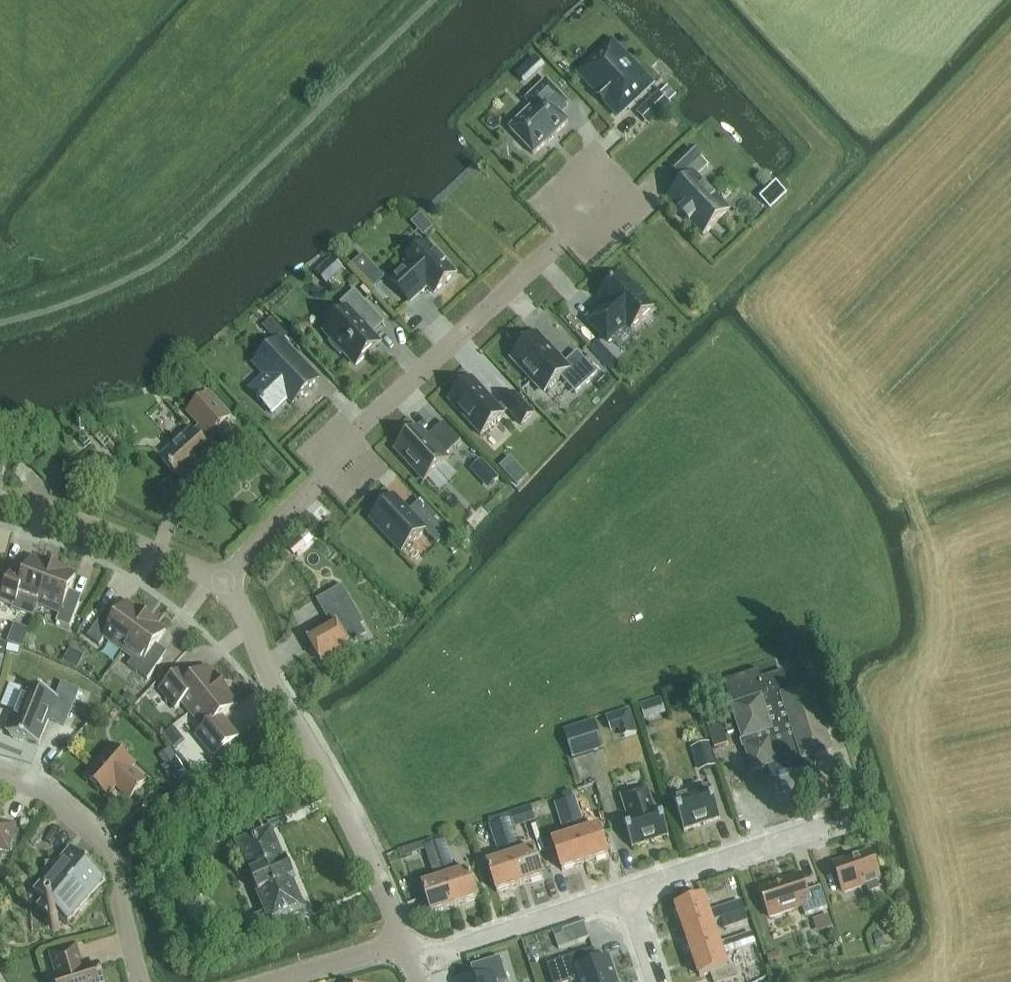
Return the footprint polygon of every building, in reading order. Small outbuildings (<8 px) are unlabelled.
[(612,43),(579,74),(618,117),(652,85),(612,43)] [(533,73),(542,65),(534,56),(525,64),(533,73)] [(568,122),(559,113),(568,104),(546,81),(525,101),(532,108),(509,129),(534,155),(568,122)] [(675,96),(667,87),(660,94),(668,102),(675,96)] [(660,94),(646,108),(655,118),(670,104),(660,94)] [(679,214),(689,224),(691,222),(703,236),(729,212),(694,175),(693,175),(689,171),(701,159),(691,149),(670,168),(685,183),(668,199),(681,212),(679,214)] [(408,266),(391,282),(410,302),(427,286),(434,294),(455,274),(444,262),(446,260),(435,248),(433,250),(428,245),(407,264),(408,266)] [(332,257),(315,273),(319,277),(331,265),(339,273),(343,269),(332,257)] [(373,265),(362,275),(372,286),(383,276),(373,265)] [(608,305),(590,323),(607,342),(626,324),(631,329),(652,309),(622,277),(600,297),(608,305)] [(344,353),(356,366),(380,344),(371,335),(384,324),(354,291),(340,304),(347,312),(325,332),(332,340),(329,343),(340,356),(344,353)] [(270,320),(261,329),(270,338),(274,335),(279,340),(286,347),(293,340),(282,328),(279,330),(270,320)] [(536,335),(512,357),(545,392),(561,378),(575,394),(597,374),(577,352),(563,365),(536,335)] [(250,391),(272,413),(287,398),(293,404),(318,381),(286,347),(279,340),(254,364),(266,376),(250,391)] [(472,378),(449,400),(481,435),(508,410),(522,425),(533,414),(514,393),(499,408),(472,378)] [(209,393),(198,403),(188,412),(200,426),(192,433),(192,432),(161,459),(182,482),(201,465),(203,467),(215,457),(200,442),(208,435),(209,436),(220,427),(231,417),(209,393)] [(427,438),(417,428),(395,449),(425,481),(447,461),(444,457),(461,442),(443,423),(427,438)] [(83,447),(90,441),(84,436),(78,442),(83,447)] [(32,449),(26,442),(18,448),(25,456),(32,449)] [(114,454),(118,450),(111,442),(110,443),(107,446),(114,454)] [(482,460),(472,469),(480,479),(487,473),(495,482),(499,479),(482,460)] [(513,466),(508,461),(499,469),(504,474),(513,466)] [(394,496),(369,520),(401,553),(425,531),(438,545),(450,533),(426,506),(414,517),(394,496)] [(311,539),(306,533),(288,548),(294,554),(311,539)] [(39,605),(54,567),(32,558),(26,574),(13,569),(1,601),(15,606),(18,597),(39,605)] [(75,575),(54,567),(39,605),(59,613),(56,622),(70,628),(82,596),(69,591),(75,575)] [(347,599),(325,612),(333,625),(308,640),(321,662),(349,646),(348,644),(364,635),(359,626),(362,624),(347,599)] [(104,638),(122,651),(147,617),(127,604),(118,617),(107,609),(87,637),(99,646),(104,638)] [(147,617),(122,651),(133,658),(128,666),(147,680),(167,653),(156,645),(166,631),(147,617)] [(182,702),(190,713),(222,687),(208,668),(195,679),(186,668),(160,690),(169,701),(175,708),(182,702)] [(759,671),(724,683),(753,771),(768,766),(772,777),(767,778),(767,779),(788,772),(797,771),(819,773),(819,772),(814,772),(815,757),(832,751),(810,687),(790,694),(783,671),(762,679),(759,671)] [(78,691),(62,685),(57,698),(26,686),(25,687),(26,687),(15,716),(11,718),(7,725),(9,729),(8,732),(7,731),(7,733),(11,734),(12,738),(20,741),(24,739),(39,746),(40,744),(39,744),(48,721),(64,727),(67,717),(78,691)] [(222,687),(190,713),(204,730),(197,736),(206,747),(214,758),(240,737),(232,726),(224,715),(237,705),(222,687)] [(662,696),(643,702),(648,717),(667,710),(662,696)] [(616,736),(640,730),(634,706),(610,712),(616,736)] [(715,749),(728,745),(720,719),(706,723),(715,749)] [(604,748),(595,720),(564,730),(573,758),(604,748)] [(183,740),(173,728),(166,734),(175,746),(183,740)] [(716,766),(708,743),(690,748),(698,771),(716,766)] [(134,766),(111,746),(85,776),(108,796),(116,787),(130,799),(145,781),(131,769),(134,766)] [(183,768),(176,758),(162,768),(169,778),(172,777),(183,768)] [(183,768),(172,777),(175,782),(189,776),(183,768)] [(654,811),(646,788),(621,797),(629,820),(623,821),(632,848),(669,836),(660,810),(654,811)] [(720,819),(710,788),(673,800),(684,831),(720,819)] [(572,823),(582,820),(574,797),(565,801),(572,823)] [(572,823),(565,801),(555,804),(562,826),(572,823)] [(531,807),(519,811),(523,822),(534,818),(531,807)] [(510,819),(499,822),(507,844),(517,841),(510,819)] [(576,835),(585,864),(608,856),(599,828),(586,832),(582,820),(572,823),(576,835)] [(498,847),(507,844),(499,822),(490,825),(498,847)] [(15,826),(1,823),(1,825),(0,824),(0,851),(9,853),(15,826)] [(238,846),(255,885),(267,912),(247,920),(251,931),(259,928),(259,929),(271,923),(272,925),(304,911),(291,882),(293,881),(285,860),(283,861),(270,832),(238,846)] [(562,871),(585,864),(576,835),(553,843),(562,871)] [(452,862),(445,841),(435,844),(442,866),(452,862)] [(507,844),(520,885),(543,877),(534,849),(521,853),(517,841),(507,844)] [(442,866),(435,844),(425,848),(432,869),(442,866)] [(498,847),(501,860),(488,864),(497,893),(520,885),(507,844),(498,847)] [(411,855),(408,847),(398,851),(400,858),(411,855)] [(71,850),(57,867),(46,867),(46,878),(34,892),(43,900),(37,907),(53,920),(59,914),(68,922),(105,879),(71,850)] [(879,881),(870,853),(834,865),(844,893),(866,886),(869,894),(880,890),(877,882),(879,881)] [(442,866),(455,906),(478,899),(469,871),(456,875),(452,862),(442,866)] [(432,869),(436,881),(423,886),(432,914),(455,906),(442,866),(432,869)] [(806,892),(801,876),(760,890),(769,918),(802,907),(805,916),(827,909),(820,887),(806,892)] [(741,902),(709,912),(704,899),(676,909),(684,932),(712,922),(712,923),(721,920),(721,919),(744,912),(741,902)] [(721,919),(721,920),(724,929),(748,922),(744,912),(721,919)] [(59,923),(59,922),(57,921),(56,921),(55,921),(53,922),(52,923),(51,924),(51,925),(51,926),(51,927),(51,928),(52,929),(53,930),(54,930),(55,931),(56,931),(57,930),(58,930),(59,930),(60,929),(60,928),(60,926),(60,925),(60,924),(59,923)] [(684,932),(691,954),(720,945),(719,943),(712,923),(712,922),(684,932)] [(558,949),(589,938),(584,923),(562,930),(563,934),(562,935),(554,938),(558,949)] [(691,954),(699,977),(710,974),(713,981),(725,981),(738,978),(734,965),(727,967),(723,955),(755,944),(751,933),(719,943),(720,945),(691,954)] [(885,946),(881,934),(873,936),(876,949),(885,946)] [(76,946),(50,954),(57,978),(54,978),(55,981),(104,981),(98,965),(82,970),(79,961),(80,960),(76,946)] [(547,966),(553,981),(574,981),(578,981),(617,981),(609,958),(598,962),(594,950),(547,966)] [(782,965),(778,952),(767,955),(770,968),(782,965)] [(474,981),(508,981),(500,958),(471,967),(475,981),(474,981)]
